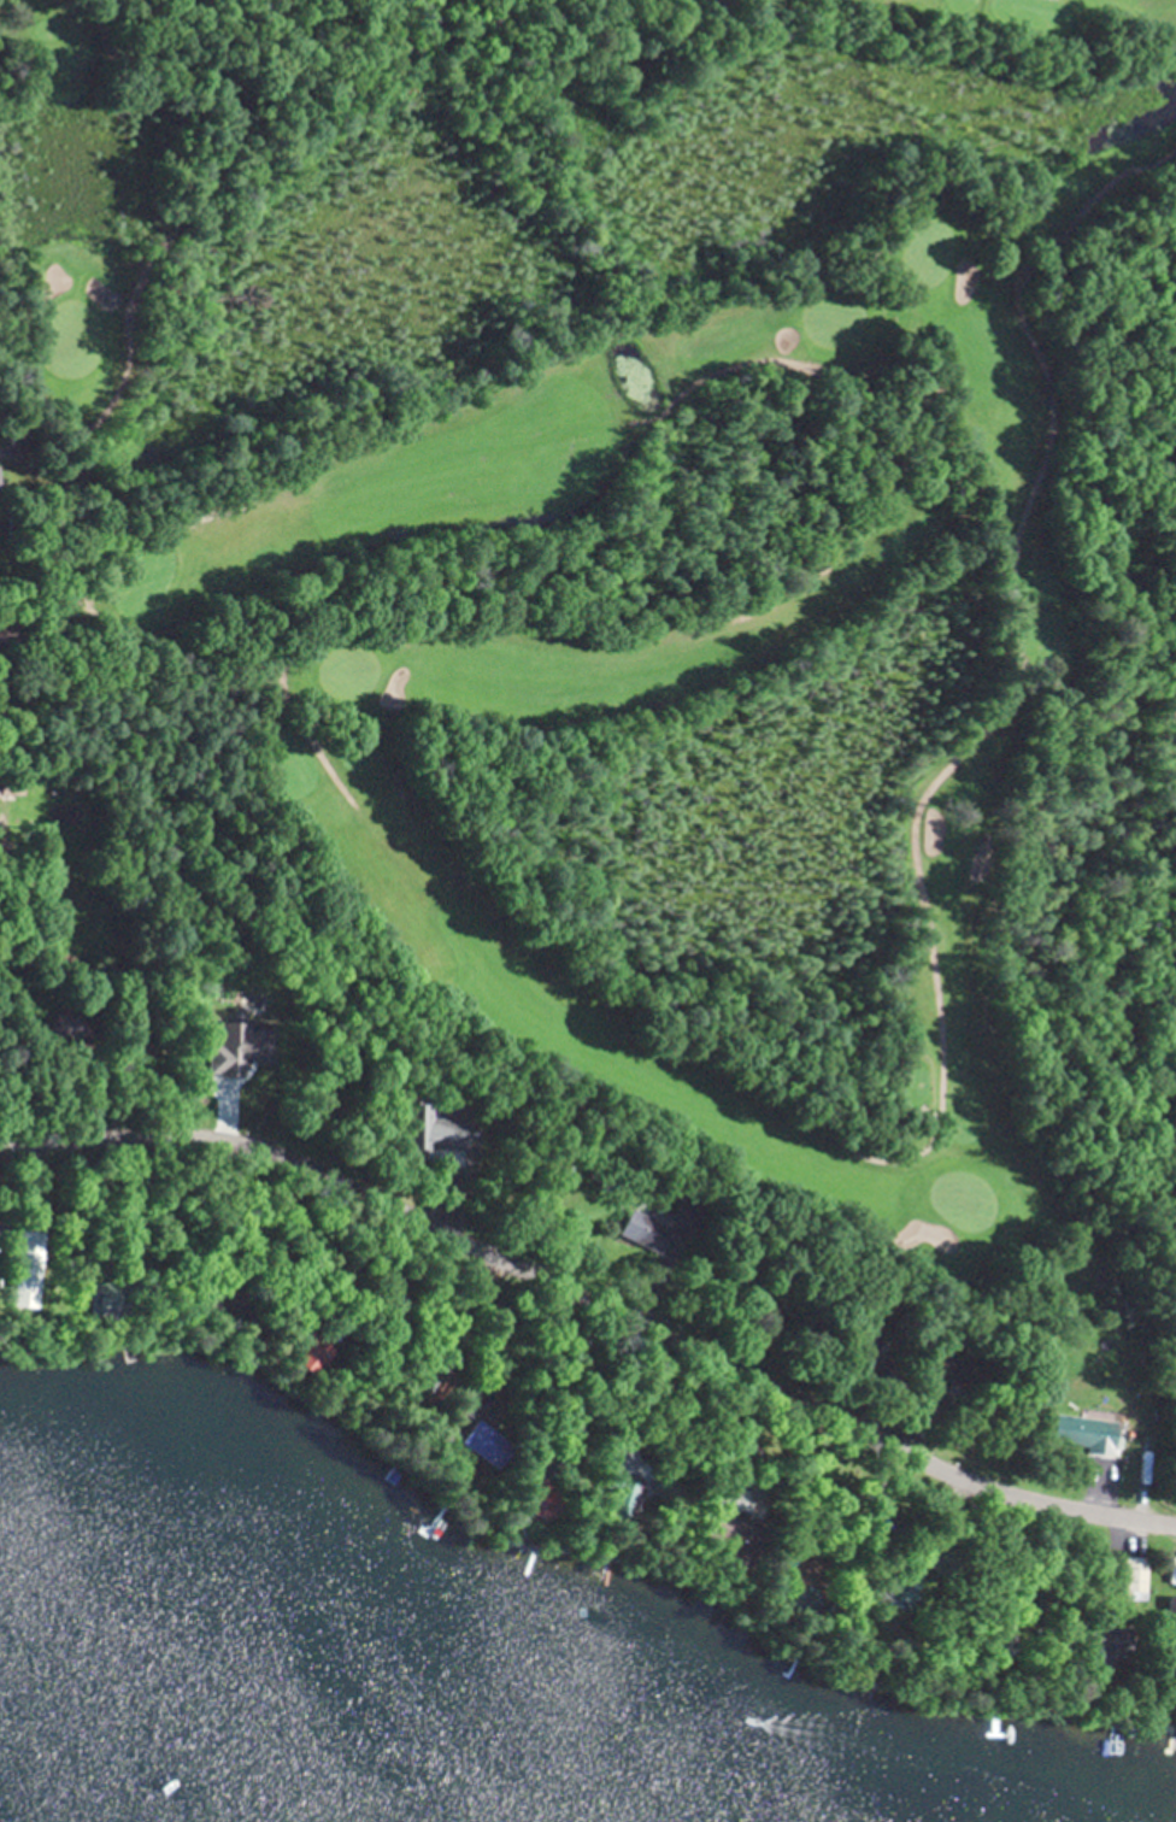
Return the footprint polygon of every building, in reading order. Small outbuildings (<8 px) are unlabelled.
[(90,1038),(85,1014),(63,1019),(68,1042),(90,1038)] [(430,1120),(430,1105),(401,1105),(401,1149),(461,1149),(461,1120),(430,1120)] [(615,1235),(658,1254),(669,1228),(627,1209),(615,1235)] [(31,1309),(42,1236),(18,1233),(7,1305),(31,1309)] [(112,1284),(84,1284),(84,1319),(112,1319),(112,1284)] [(457,1427),(449,1437),(481,1464),(499,1442),(467,1415),(476,1404),(458,1389),(439,1412),(457,1427)] [(1083,1445),(1082,1452),(1105,1454),(1109,1420),(1047,1413),(1044,1441),(1083,1445)] [(633,1478),(620,1478),(620,1465),(596,1465),(596,1498),(633,1498),(633,1478)] [(1115,1599),(1139,1599),(1139,1556),(1115,1556),(1115,1599)] [(1104,1627),(1075,1627),(1075,1655),(1104,1655),(1104,1627)]
